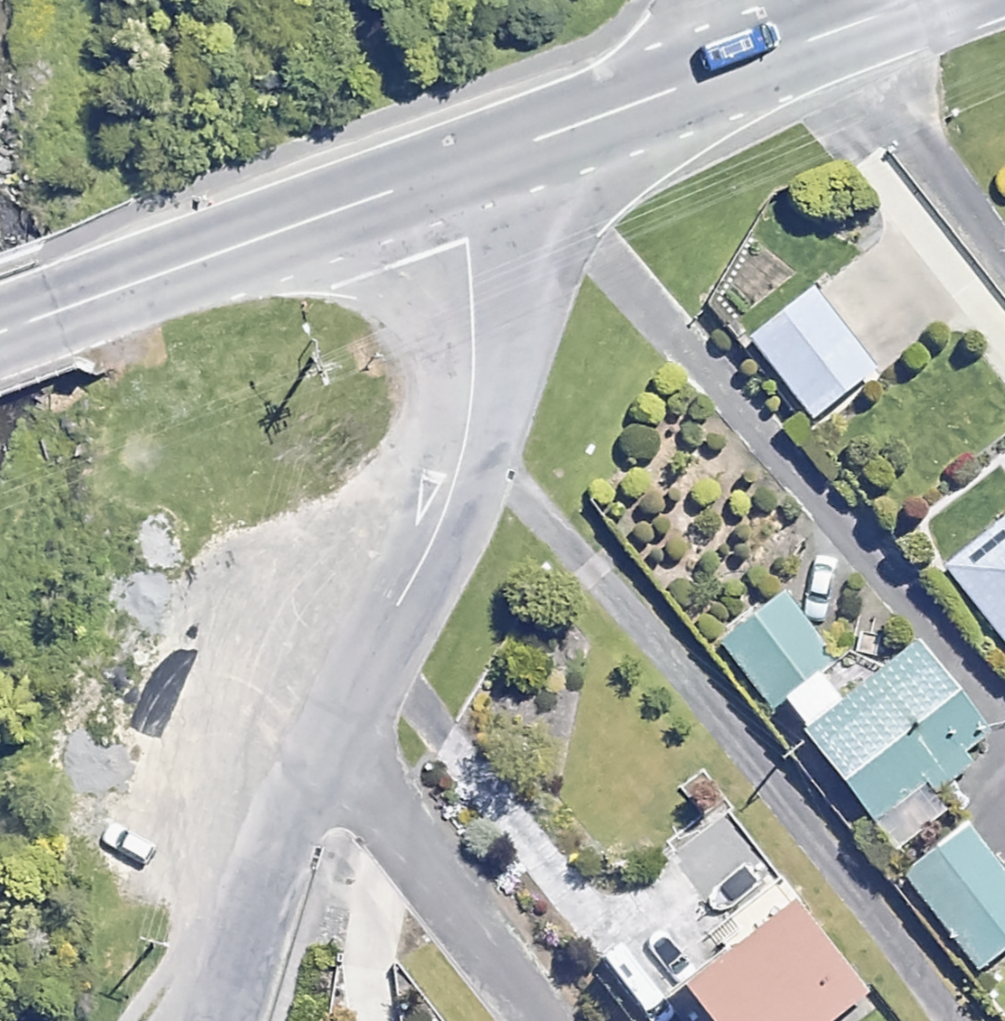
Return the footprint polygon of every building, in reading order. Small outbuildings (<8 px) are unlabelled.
[(873,368),(809,289),(746,340),(810,419),(873,368)] [(942,570),(1004,646),(1004,517),(942,570)] [(832,652),(779,588),(718,639),(770,703),(832,652)] [(990,749),(912,644),(798,727),(876,833),(990,749)] [(965,825),(903,872),(978,969),(1004,948),(1004,878),(965,825)] [(796,899),(674,987),(698,1020),(825,1020),(864,993),(796,899)]
